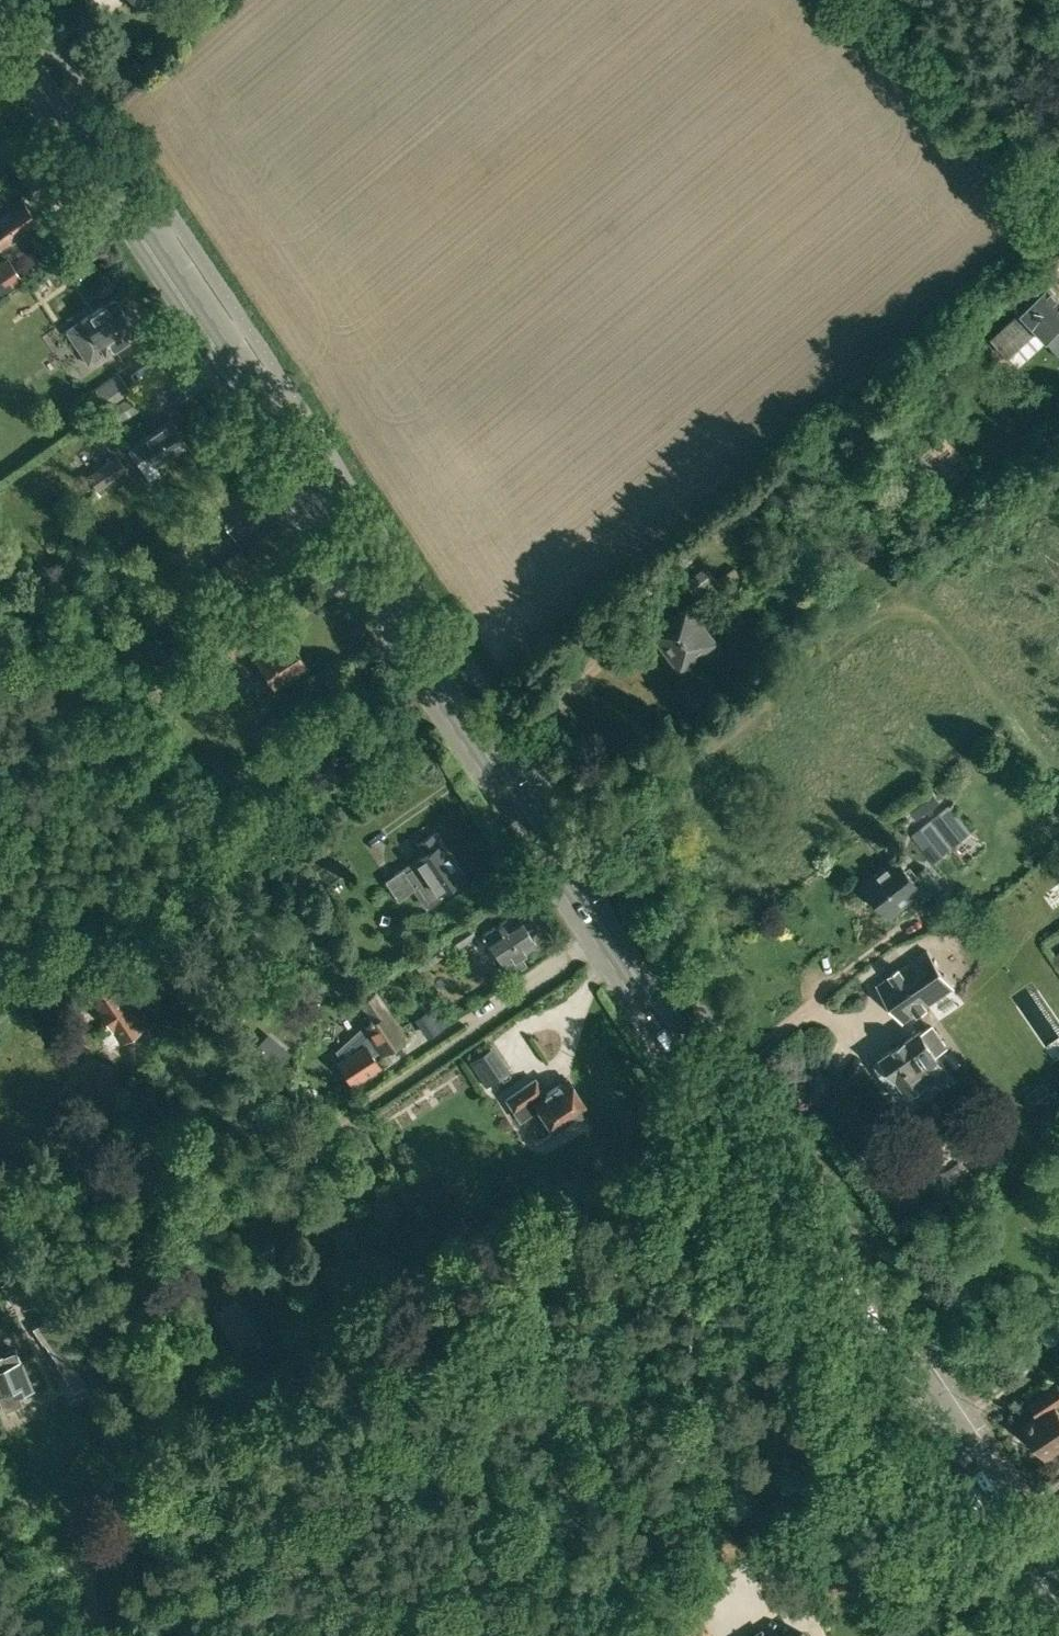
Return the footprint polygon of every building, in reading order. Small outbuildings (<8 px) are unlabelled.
[(40,221),(24,197),(0,214),(0,249),(40,221)] [(41,273),(59,260),(53,251),(35,264),(41,273)] [(24,277),(10,257),(0,264),(0,294),(24,277)] [(1048,287),(993,339),(1008,356),(1038,329),(1047,340),(1057,331),(1058,334),(1058,299),(1048,287)] [(66,329),(88,363),(104,352),(137,332),(114,297),(76,322),(66,329)] [(1031,374),(1057,352),(1050,343),(1024,365),(1031,374)] [(73,408),(82,421),(131,391),(120,375),(97,391),(97,392),(73,408)] [(89,419),(96,433),(139,409),(131,395),(89,419)] [(128,449),(148,480),(160,472),(155,464),(185,443),(169,419),(139,440),(140,441),(128,449)] [(1012,472),(1021,464),(1013,454),(1003,462),(1012,472)] [(87,474),(97,489),(126,469),(117,455),(87,474)] [(865,478),(874,490),(884,483),(875,471),(865,478)] [(213,524),(224,540),(269,510),(248,479),(212,503),(203,509),(213,524)] [(753,538),(760,546),(772,535),(765,527),(753,538)] [(257,572),(241,548),(208,570),(224,594),(257,572)] [(687,582),(698,596),(699,596),(718,581),(706,567),(687,582)] [(654,630),(681,665),(716,638),(699,616),(709,609),(699,596),(698,596),(654,630)] [(221,658),(240,687),(265,671),(274,684),(305,663),(287,637),(259,655),(253,646),(246,635),(240,639),(234,631),(220,640),(221,642),(213,647),(220,659),(221,658)] [(145,688),(155,702),(190,679),(171,650),(152,663),(161,677),(145,688)] [(941,781),(934,786),(942,796),(948,791),(941,781)] [(919,817),(936,803),(932,798),(937,794),(934,789),(912,807),(919,817)] [(931,820),(948,842),(966,827),(949,806),(931,820)] [(948,842),(931,820),(913,835),(929,857),(948,842)] [(417,886),(430,905),(442,897),(439,893),(464,876),(432,832),(416,844),(422,853),(385,880),(398,899),(417,886)] [(865,884),(888,914),(922,887),(900,858),(865,884)] [(476,914),(481,892),(459,887),(454,909),(476,914)] [(504,962),(511,973),(526,963),(520,953),(535,943),(515,912),(483,932),(486,938),(482,941),(489,951),(493,948),(503,963),(504,962)] [(457,945),(463,954),(478,944),(474,936),(476,935),(468,922),(450,935),(446,937),(453,948),(457,945)] [(126,958),(142,984),(158,974),(141,947),(126,958)] [(878,984),(905,1023),(917,1014),(955,988),(960,995),(971,987),(965,978),(954,986),(927,948),(888,974),(889,976),(878,984)] [(95,1002),(120,1040),(150,1020),(119,974),(89,994),(95,1002)] [(342,1060),(351,1073),(376,1056),(375,1054),(379,1051),(382,1054),(394,1046),(398,1047),(402,1044),(403,1039),(405,1038),(375,993),(361,1003),(372,1018),(369,1020),(371,1023),(364,1028),(339,1050),(344,1058),(342,1060)] [(875,1062),(900,1097),(945,1065),(936,1052),(944,1046),(931,1027),(922,1033),(919,1029),(881,1056),(882,1057),(875,1062)] [(126,1043),(115,1049),(126,1067),(137,1061),(126,1043)] [(538,1108),(553,1129),(586,1106),(567,1079),(545,1094),(534,1077),(504,1098),(520,1120),(538,1108)] [(439,1214),(474,1266),(492,1253),(457,1202),(439,1214)] [(212,1313),(236,1349),(259,1333),(235,1298),(212,1313)] [(5,1411),(23,1403),(17,1389),(29,1385),(15,1350),(14,1350),(9,1338),(0,1342),(0,1399),(5,1411)] [(1041,1408),(1044,1412),(1024,1425),(1028,1430),(1024,1432),(1033,1446),(1037,1443),(1045,1456),(1058,1447),(1058,1384),(1047,1391),(1053,1400),(1041,1408)]
